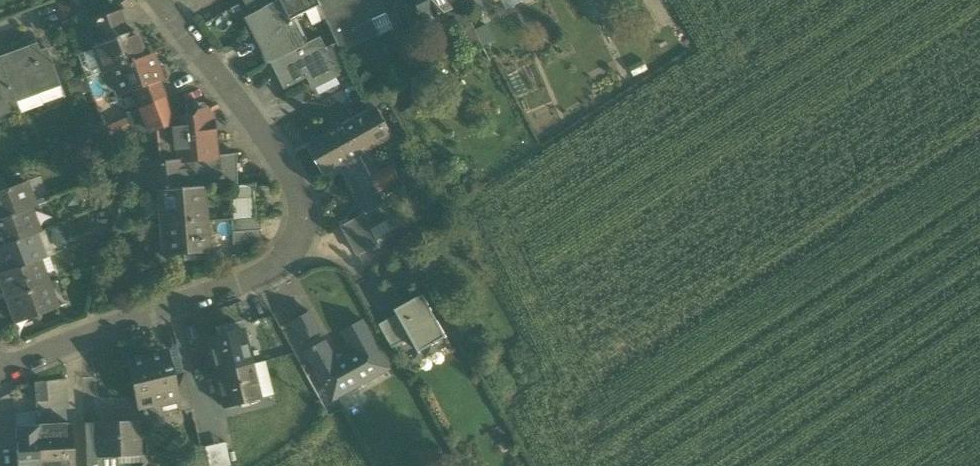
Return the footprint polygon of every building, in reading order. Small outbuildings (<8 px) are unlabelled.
[(57,4),(63,20),(80,13),(74,0),(66,0),(57,4)] [(125,10),(137,5),(133,0),(117,0),(125,10)] [(246,8),(256,3),(255,0),(242,0),(246,8)] [(282,1),(291,20),(293,19),(309,11),(321,5),(320,3),(320,2),(319,0),(281,0),(282,1)] [(320,2),(320,3),(321,5),(325,14),(338,41),(343,51),(377,34),(371,20),(385,14),(379,0),(325,0),(320,2)] [(391,0),(379,0),(385,14),(387,13),(395,8),(391,0)] [(449,4),(447,0),(418,0),(426,17),(434,13),(435,15),(442,11),(442,10),(449,6),(449,4)] [(481,0),(469,0),(463,4),(467,11),(467,12),(483,3),(481,0)] [(501,0),(506,11),(527,0),(501,0)] [(306,45),(293,19),(291,20),(282,1),(248,19),(260,44),(258,45),(268,65),(271,63),(306,45)] [(321,5),(309,11),(313,21),(325,14),(321,5)] [(91,21),(99,44),(127,33),(119,11),(91,21)] [(455,16),(473,53),(484,48),(476,30),(467,12),(467,11),(455,16)] [(395,29),(387,13),(385,14),(371,20),(377,34),(379,37),(395,29)] [(488,24),(476,30),(485,47),(497,40),(488,24)] [(111,71),(110,70),(144,57),(144,56),(135,31),(127,33),(99,44),(93,46),(94,49),(103,72),(103,73),(111,71)] [(312,88),(340,74),(339,71),(328,50),(321,37),(306,45),(271,63),(284,88),(307,77),(312,88)] [(349,66),(339,45),(328,50),(339,71),(349,66)] [(4,73),(12,96),(35,88),(38,95),(60,87),(47,51),(32,57),(29,48),(0,59),(0,63),(4,73)] [(91,77),(103,72),(94,49),(82,54),(91,77)] [(144,56),(144,57),(110,70),(111,71),(120,96),(133,91),(159,82),(161,81),(151,54),(144,56)] [(629,68),(635,78),(649,70),(643,60),(629,68)] [(18,111),(15,103),(12,96),(4,73),(0,74),(0,118),(18,111)] [(85,94),(79,77),(66,82),(72,99),(85,94)] [(133,91),(139,108),(165,99),(159,82),(133,91)] [(12,96),(15,103),(38,95),(35,88),(12,96)] [(386,89),(363,99),(369,112),(392,99),(386,89)] [(15,103),(18,111),(18,113),(41,105),(38,95),(15,103)] [(174,121),(165,99),(139,108),(148,132),(155,129),(155,128),(174,121)] [(136,134),(148,132),(139,108),(127,112),(136,134)] [(378,109),(344,128),(359,155),(366,151),(394,136),(378,109)] [(156,139),(159,163),(210,157),(209,147),(214,147),(211,116),(204,110),(174,121),(155,128),(155,129),(156,139)] [(340,166),(359,155),(344,128),(309,147),(324,175),(340,166)] [(359,155),(371,177),(379,173),(366,151),(359,155)] [(236,154),(210,157),(159,163),(147,164),(147,163),(139,164),(139,166),(140,166),(142,191),(158,190),(189,187),(202,187),(232,186),(237,186),(236,154)] [(371,177),(359,155),(340,166),(366,214),(367,215),(386,203),(383,199),(380,193),(371,177)] [(394,165),(379,173),(371,177),(380,193),(402,180),(394,165)] [(28,236),(38,260),(44,257),(35,233),(40,232),(31,208),(36,206),(26,181),(20,184),(29,208),(24,210),(33,234),(28,236)] [(24,210),(29,208),(20,184),(0,191),(0,219),(24,210)] [(232,186),(232,201),(254,200),(253,186),(237,186),(232,186)] [(158,190),(161,225),(204,222),(202,187),(189,187),(158,190)] [(232,201),(233,219),(254,218),(254,200),(232,201)] [(366,214),(363,215),(371,230),(393,216),(386,203),(367,215),(366,214)] [(28,236),(33,234),(24,210),(0,219),(0,247),(28,236)] [(343,227),(359,257),(379,245),(377,241),(371,230),(363,215),(343,227)] [(371,230),(377,241),(400,227),(393,216),(371,230)] [(232,221),(233,244),(261,242),(259,219),(232,221)] [(207,253),(204,222),(161,225),(163,257),(207,253)] [(44,230),(40,232),(35,233),(44,257),(48,256),(53,254),(44,230)] [(0,274),(32,262),(38,260),(28,236),(0,247),(0,273),(0,274)] [(54,271),(48,256),(44,257),(38,260),(43,276),(54,271)] [(49,309),(55,307),(43,276),(38,260),(32,262),(41,286),(49,309)] [(5,299),(41,286),(32,262),(0,274),(0,287),(5,299)] [(49,309),(41,286),(5,299),(15,326),(56,310),(55,307),(49,309)] [(423,295),(413,300),(416,305),(398,314),(411,338),(419,353),(447,337),(423,295)] [(396,310),(398,314),(416,305),(413,300),(396,310)] [(310,310),(290,321),(302,342),(322,331),(310,310)] [(393,349),(411,338),(398,314),(379,325),(393,349)] [(329,381),(339,399),(361,386),(391,369),(364,320),(344,331),(355,351),(339,361),(327,340),(308,351),(326,383),(329,381)] [(217,336),(242,330),(240,321),(214,328),(217,336)] [(207,339),(216,373),(251,364),(242,330),(217,336),(207,339)] [(172,376),(183,373),(178,350),(166,352),(169,363),(172,376)] [(166,352),(158,354),(159,358),(168,363),(169,363),(166,352)] [(172,376),(169,363),(168,363),(159,358),(158,354),(128,362),(139,408),(152,405),(159,410),(160,415),(179,411),(171,376),(172,376)] [(265,361),(251,364),(260,400),(274,396),(265,361)] [(260,400),(251,364),(216,373),(225,408),(260,400)] [(171,376),(179,411),(192,408),(183,373),(172,376),(171,376)] [(34,383),(35,403),(47,402),(46,383),(34,383)] [(361,386),(339,399),(347,414),(370,402),(361,386)] [(17,465),(39,465),(37,427),(36,411),(14,412),(17,465)] [(96,424),(98,457),(117,456),(123,456),(135,456),(135,455),(142,455),(140,422),(96,424)] [(85,425),(87,465),(98,464),(98,457),(96,424),(85,425)] [(37,427),(39,465),(73,465),(70,425),(37,427)] [(204,447),(209,465),(231,465),(225,442),(204,447)] [(142,463),(142,455),(135,455),(135,456),(123,456),(117,456),(117,464),(142,463)] [(117,456),(98,457),(98,464),(87,465),(118,465),(117,464),(117,456)]
